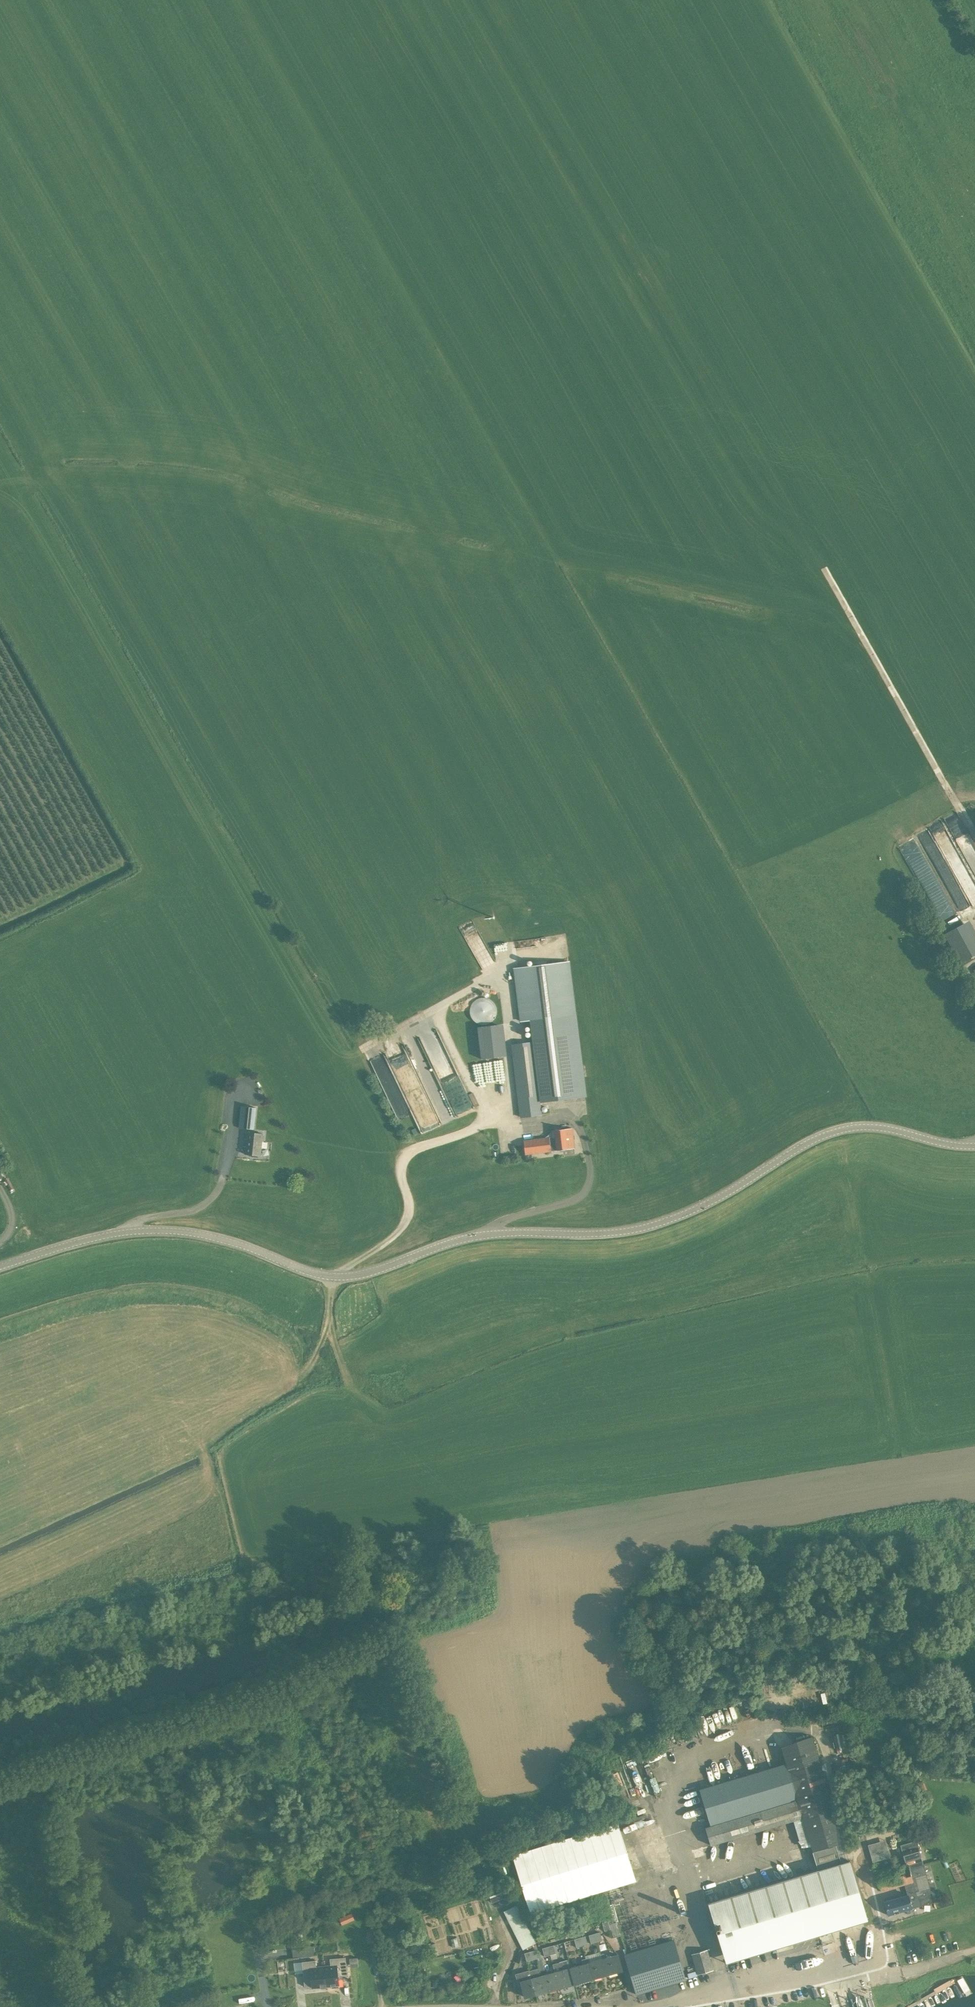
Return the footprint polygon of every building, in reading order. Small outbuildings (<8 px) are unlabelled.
[(903,844),(926,897),(939,891),(915,839),(903,844)] [(481,968),(495,961),(475,918),(461,925),(481,968)] [(512,1045),(521,1117),(542,1115),(540,1102),(585,1097),(568,961),(515,968),(521,1021),(532,1020),(534,1042),(512,1045)] [(474,1021),(476,1022),(478,1023),(479,1024),(481,1024),(483,1024),(486,1024),(487,1024),(488,1023),(489,1023),(491,1022),(492,1021),(493,1020),(494,1019),(495,1018),(496,1016),(496,1015),(497,1013),(497,1011),(497,1009),(496,1007),(495,1004),(494,1003),(492,1001),(491,1000),(489,998),(487,998),(483,997),(482,997),(478,998),(476,999),(474,1001),(473,1003),(471,1005),(470,1007),(470,1009),(470,1010),(470,1012),(470,1013),(470,1015),(471,1016),(472,1018),(473,1019),(474,1021)] [(478,1028),(481,1059),(507,1056),(505,1026),(478,1028)] [(382,1054),(372,1059),(376,1065),(386,1060),(382,1054)] [(380,1075),(389,1097),(396,1094),(391,1081),(387,1072),(380,1075)] [(465,1085),(448,1093),(458,1115),(475,1107),(465,1085)] [(239,1127),(250,1129),(254,1129),(255,1122),(256,1107),(241,1105),(239,1127)] [(552,1136),(523,1140),(525,1154),(556,1150),(556,1149),(568,1149),(574,1148),(572,1128),(561,1129),(560,1128),(555,1129),(555,1130),(552,1130),(552,1136)] [(261,1155),(263,1133),(247,1131),(245,1145),(246,1145),(245,1153),(251,1154),(251,1156),(258,1157),(258,1155),(261,1155)] [(726,1963),(867,1920),(849,1860),(841,1863),(836,1846),(835,1811),(812,1736),(781,1747),(786,1764),(700,1789),(711,1826),(705,1828),(711,1845),(794,1820),(802,1847),(810,1843),(818,1869),(708,1903),(714,1923),(713,1923),(715,1930),(716,1930),(726,1963)] [(877,1825),(863,1829),(865,1836),(879,1832),(877,1825)] [(572,1846),(589,1844),(588,1836),(571,1838),(572,1846)] [(919,1865),(923,1864),(917,1840),(900,1845),(906,1864),(908,1863),(909,1868),(919,1865)] [(871,1856),(873,1862),(888,1858),(887,1852),(871,1856)] [(906,1864),(875,1872),(881,1891),(904,1885),(907,1894),(884,1901),(888,1916),(912,1909),(912,1908),(934,1902),(923,1864),(919,1865),(909,1868),(908,1863),(906,1864)] [(507,1918),(520,1912),(517,1905),(504,1911),(507,1918)] [(507,1918),(510,1924),(523,1918),(520,1912),(507,1918)] [(510,1924),(513,1931),(526,1925),(523,1918),(510,1924)] [(605,1931),(610,1929),(611,1929),(609,1924),(608,1921),(602,1922),(605,1931)] [(611,1929),(610,1929),(613,1938),(621,1935),(617,1922),(609,1924),(611,1929)] [(513,1931),(517,1937),(529,1931),(526,1925),(513,1931)] [(517,1937),(520,1943),(533,1937),(529,1931),(517,1937)] [(536,1943),(533,1937),(520,1943),(523,1950),(536,1943)] [(671,1940),(627,1953),(624,1954),(636,1994),(686,1979),(674,1940),(671,1940)] [(707,1949),(692,1954),(697,1974),(713,1969),(707,1949)] [(591,1978),(607,1973),(602,1958),(602,1959),(601,1954),(600,1954),(600,1952),(585,1956),(586,1959),(587,1963),(591,1978)] [(618,1954),(605,1958),(604,1953),(601,1954),(602,1959),(602,1958),(607,1973),(622,1969),(618,1954)] [(324,1966),(326,1986),(332,1985),(332,1988),(339,1987),(338,1975),(348,1974),(346,1957),(330,1959),(331,1965),(324,1966)] [(575,1982),(591,1978),(587,1963),(586,1959),(582,1960),(583,1964),(571,1967),(575,1982)] [(326,1986),(324,1966),(316,1967),(316,1960),(302,1962),(305,1986),(313,1985),(313,1988),(320,1987),(320,1988),(326,1987),(326,1986)] [(559,1987),(575,1982),(571,1967),(558,1971),(557,1966),(553,1967),(554,1972),(555,1972),(559,1987)] [(530,1974),(528,1974),(530,1979),(532,1979),(536,1993),(544,1991),(540,1976),(539,1976),(538,1972),(540,1972),(539,1968),(529,1971),(530,1974)] [(554,1972),(540,1976),(544,1991),(559,1987),(555,1972),(554,1972)] [(519,1984),(521,1983),(525,1997),(536,1993),(532,1979),(530,1979),(528,1974),(522,1976),(521,1973),(516,1974),(519,1984)]
